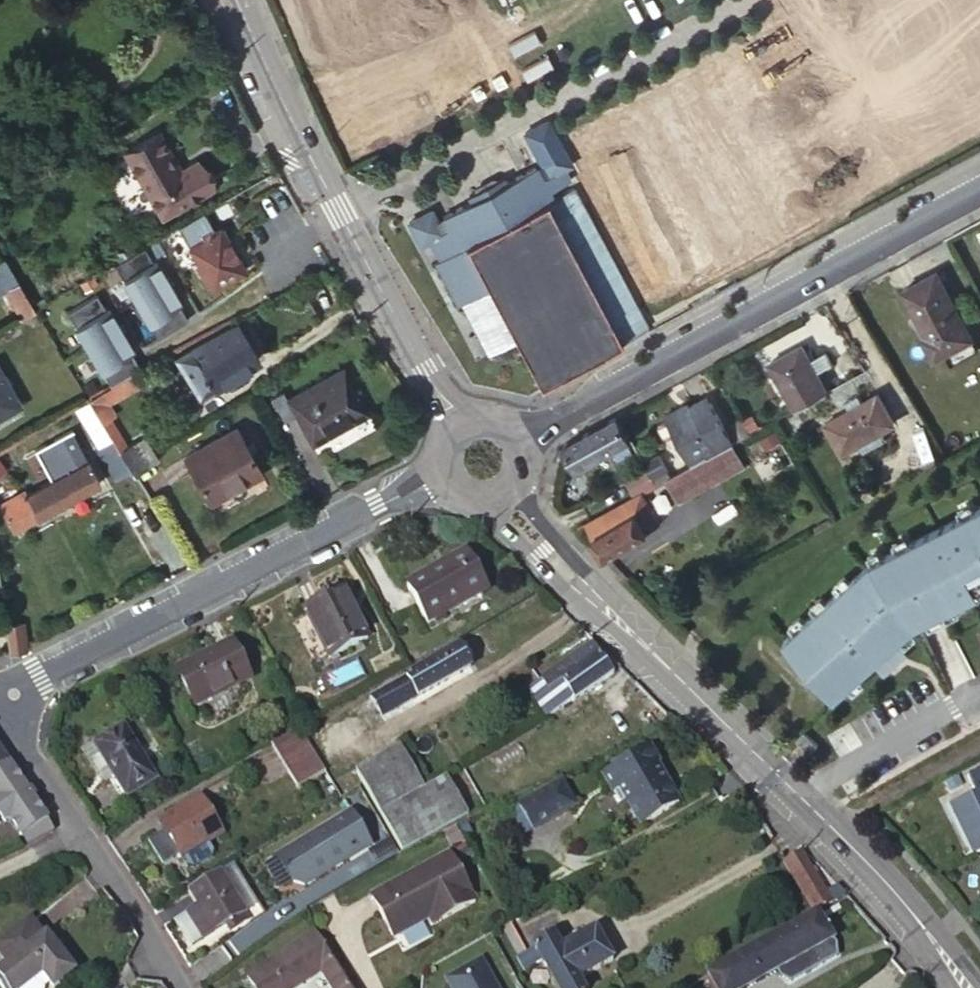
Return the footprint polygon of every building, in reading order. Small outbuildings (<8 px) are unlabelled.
[(373,116),(410,99),(389,51),(351,69),(373,116)] [(194,161),(179,170),(174,172),(170,166),(174,163),(156,132),(123,151),(160,214),(209,186),(194,161)] [(537,155),(541,162),(547,173),(540,178),(534,166),(505,181),(502,176),(491,182),(494,188),(480,195),(477,190),(467,194),(470,201),(442,215),(442,217),(436,220),(430,211),(408,222),(419,245),(432,238),(442,257),(433,261),(457,304),(461,302),(468,315),(473,312),(480,327),(476,329),(489,354),(516,340),(539,385),(647,327),(572,189),(552,200),(548,193),(572,182),(564,168),(571,164),(559,143),(537,155)] [(547,173),(541,162),(534,166),(540,178),(547,173)] [(174,172),(179,170),(174,163),(170,166),(174,172)] [(491,182),(477,190),(480,195),(494,188),(491,182)] [(207,220),(201,211),(153,239),(159,249),(183,234),(207,220)] [(207,220),(183,234),(199,262),(195,264),(204,279),(208,276),(214,285),(245,268),(222,228),(214,232),(207,220)] [(161,254),(159,249),(153,239),(133,250),(141,265),(161,254)] [(142,245),(113,262),(135,300),(168,280),(157,263),(154,265),(142,245)] [(934,336),(929,339),(926,340),(936,359),(975,337),(938,271),(902,289),(926,333),(930,329),(934,336)] [(5,291),(21,316),(34,309),(13,275),(1,282),(7,290),(5,291)] [(168,280),(135,300),(156,336),(186,319),(174,299),(178,297),(174,291),(168,280)] [(108,313),(97,294),(67,312),(89,348),(122,329),(111,311),(108,313)] [(198,393),(257,356),(235,321),(176,358),(198,393)] [(122,329),(89,348),(110,385),(132,373),(140,368),(129,349),(133,347),(122,329)] [(796,408),(828,392),(816,371),(832,362),(825,350),(810,359),(803,345),(771,362),(796,408)] [(311,443),(368,411),(343,367),(287,398),(283,390),(271,397),(283,420),(296,414),(311,443)] [(19,404),(0,368),(0,415),(19,404)] [(139,384),(132,373),(87,397),(102,422),(110,416),(115,414),(108,403),(139,384)] [(882,431),(895,422),(879,393),(864,401),(860,393),(845,401),(850,409),(827,423),(844,452),(859,444),(864,454),(887,440),(882,431)] [(709,458),(735,443),(708,396),(684,410),(682,406),(666,415),(668,419),(677,434),(694,465),(709,458)] [(102,422),(87,397),(75,405),(85,421),(82,422),(95,444),(98,441),(101,447),(113,439),(110,434),(102,422)] [(768,412),(774,422),(778,419),(787,414),(782,405),(768,412)] [(790,436),(806,427),(798,412),(783,422),(790,436)] [(632,439),(619,417),(619,415),(566,445),(579,467),(632,439)] [(118,429),(110,416),(102,422),(110,434),(118,429)] [(659,428),(664,437),(669,438),(677,434),(668,419),(661,424),(659,428)] [(210,502),(261,473),(236,428),(184,456),(210,502)] [(127,445),(118,429),(110,434),(113,439),(127,461),(151,447),(144,434),(127,445)] [(54,454),(67,446),(59,431),(42,441),(51,456),(54,454)] [(114,480),(131,469),(127,461),(113,439),(101,447),(96,450),(114,480)] [(735,443),(709,458),(721,479),(747,465),(735,443)] [(67,446),(54,454),(64,472),(25,493),(23,489),(0,502),(0,504),(15,529),(97,482),(86,460),(77,464),(67,446)] [(131,469),(134,473),(157,459),(151,447),(127,461),(131,469)] [(659,456),(645,464),(648,468),(653,479),(667,470),(659,456)] [(694,465),(669,479),(681,501),(721,479),(709,458),(694,465)] [(653,479),(648,468),(624,480),(634,496),(644,491),(657,485),(653,479)] [(606,556),(610,555),(663,523),(644,491),(634,496),(588,522),(587,522),(596,535),(593,536),(606,556)] [(155,507),(149,497),(135,505),(141,515),(155,507)] [(784,637),(845,704),(924,630),(979,602),(979,503),(872,557),(784,637)] [(429,622),(486,590),(466,552),(408,584),(429,622)] [(329,658),(368,638),(342,589),(305,608),(329,658)] [(9,650),(26,648),(23,622),(5,624),(9,650)] [(196,706),(250,677),(232,640),(177,668),(196,706)] [(383,716),(472,665),(460,645),(403,676),(341,716),(351,731),(381,714),(383,716)] [(557,672),(542,682),(548,692),(563,683),(574,700),(595,686),(603,681),(612,675),(595,647),(571,662),(570,660),(555,670),(557,672)] [(606,686),(603,681),(595,686),(598,691),(606,686)] [(529,690),(546,718),(574,700),(563,683),(548,692),(542,682),(529,690)] [(129,798),(158,780),(124,724),(95,744),(129,798)] [(325,770),(299,727),(271,743),(297,787),(325,770)] [(403,851),(467,814),(446,776),(424,788),(400,745),(357,770),(403,851)] [(641,825),(678,804),(657,766),(659,764),(650,749),(603,775),(622,809),(629,806),(641,825)] [(47,820),(7,763),(0,768),(0,824),(2,827),(7,822),(20,839),(22,838),(47,820)] [(979,852),(979,772),(970,776),(977,791),(954,803),(978,853),(979,852)] [(540,796),(554,820),(576,807),(561,782),(540,796)] [(555,822),(554,820),(540,796),(500,818),(516,844),(555,822)] [(180,852),(181,855),(208,840),(221,832),(201,797),(161,821),(167,830),(149,841),(162,862),(180,852)] [(352,811),(277,857),(293,882),(307,886),(350,859),(344,851),(368,836),(352,811)] [(47,820),(22,838),(27,846),(54,832),(47,820)] [(368,836),(344,851),(350,859),(373,845),(368,836)] [(181,855),(187,865),(193,866),(212,855),(213,849),(208,840),(181,855)] [(450,852),(371,895),(394,937),(429,917),(437,913),(441,919),(477,900),(450,852)] [(815,913),(846,895),(838,887),(825,894),(802,852),(786,861),(815,913)] [(221,871),(189,891),(197,905),(185,912),(201,939),(226,924),(230,930),(241,923),(237,917),(245,912),(221,871)] [(245,912),(237,917),(241,923),(249,919),(245,912)] [(432,924),(441,919),(437,913),(429,917),(432,924)] [(817,915),(707,976),(714,987),(748,987),(777,972),(779,976),(790,983),(835,958),(835,946),(817,915)] [(41,938),(28,920),(0,941),(0,955),(7,965),(41,938)] [(507,933),(520,956),(526,952),(514,929),(507,933)] [(571,944),(561,950),(553,936),(526,952),(520,956),(517,957),(525,969),(542,960),(558,987),(581,987),(577,981),(612,960),(595,930),(571,944)] [(561,950),(571,944),(564,931),(553,936),(561,950)] [(314,932),(249,975),(257,987),(295,987),(322,971),(333,987),(350,987),(314,932)] [(41,938),(7,965),(0,970),(0,987),(20,987),(41,972),(45,977),(49,981),(53,986),(71,972),(44,936),(41,938)] [(479,961),(445,981),(449,987),(494,987),(479,961)] [(20,987),(43,987),(43,986),(49,981),(45,977),(41,972),(20,987)]
